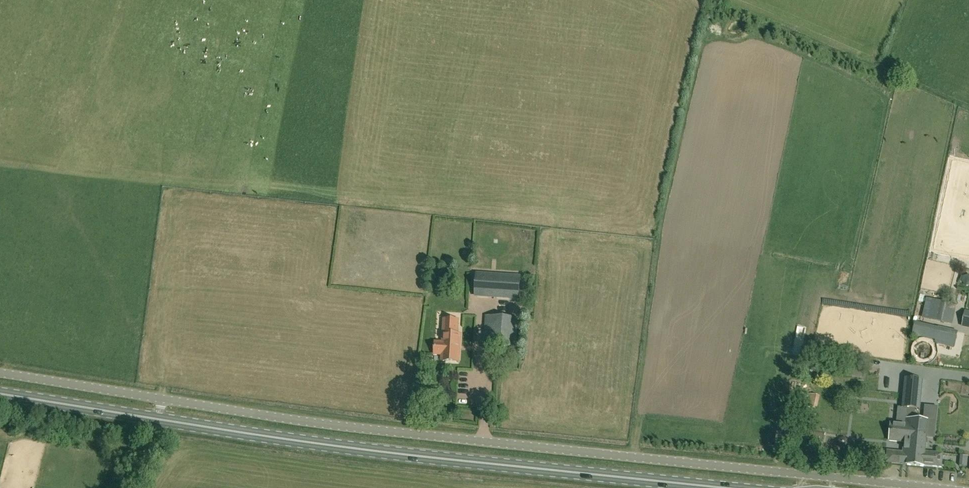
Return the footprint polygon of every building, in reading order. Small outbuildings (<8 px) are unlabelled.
[(519,251),(530,250),(529,240),(518,241),(519,251)] [(475,296),(519,299),(520,278),(477,275),(475,296)] [(952,305),(935,301),(931,320),(948,323),(952,305)] [(485,336),(484,345),(515,347),(517,319),(496,317),(495,337),(485,336)] [(461,335),(459,335),(460,321),(444,320),(443,334),(443,343),(435,343),(434,355),(442,355),(442,362),(455,362),(456,345),(460,345),(461,335)] [(919,336),(935,340),(955,344),(958,332),(938,327),(938,329),(922,325),(919,336)] [(902,408),(907,409),(915,409),(920,410),(923,381),(905,379),(902,408)] [(933,404),(935,397),(926,395),(925,402),(933,404)] [(812,396),(808,410),(817,412),(821,399),(812,396)] [(907,465),(924,467),(924,466),(941,467),(943,454),(925,452),(926,444),(926,439),(926,437),(934,437),(936,422),(928,421),(925,421),(914,420),(915,409),(907,409),(906,420),(906,425),(891,424),(889,441),(904,443),(903,453),(888,452),(887,463),(908,465),(907,465)]
